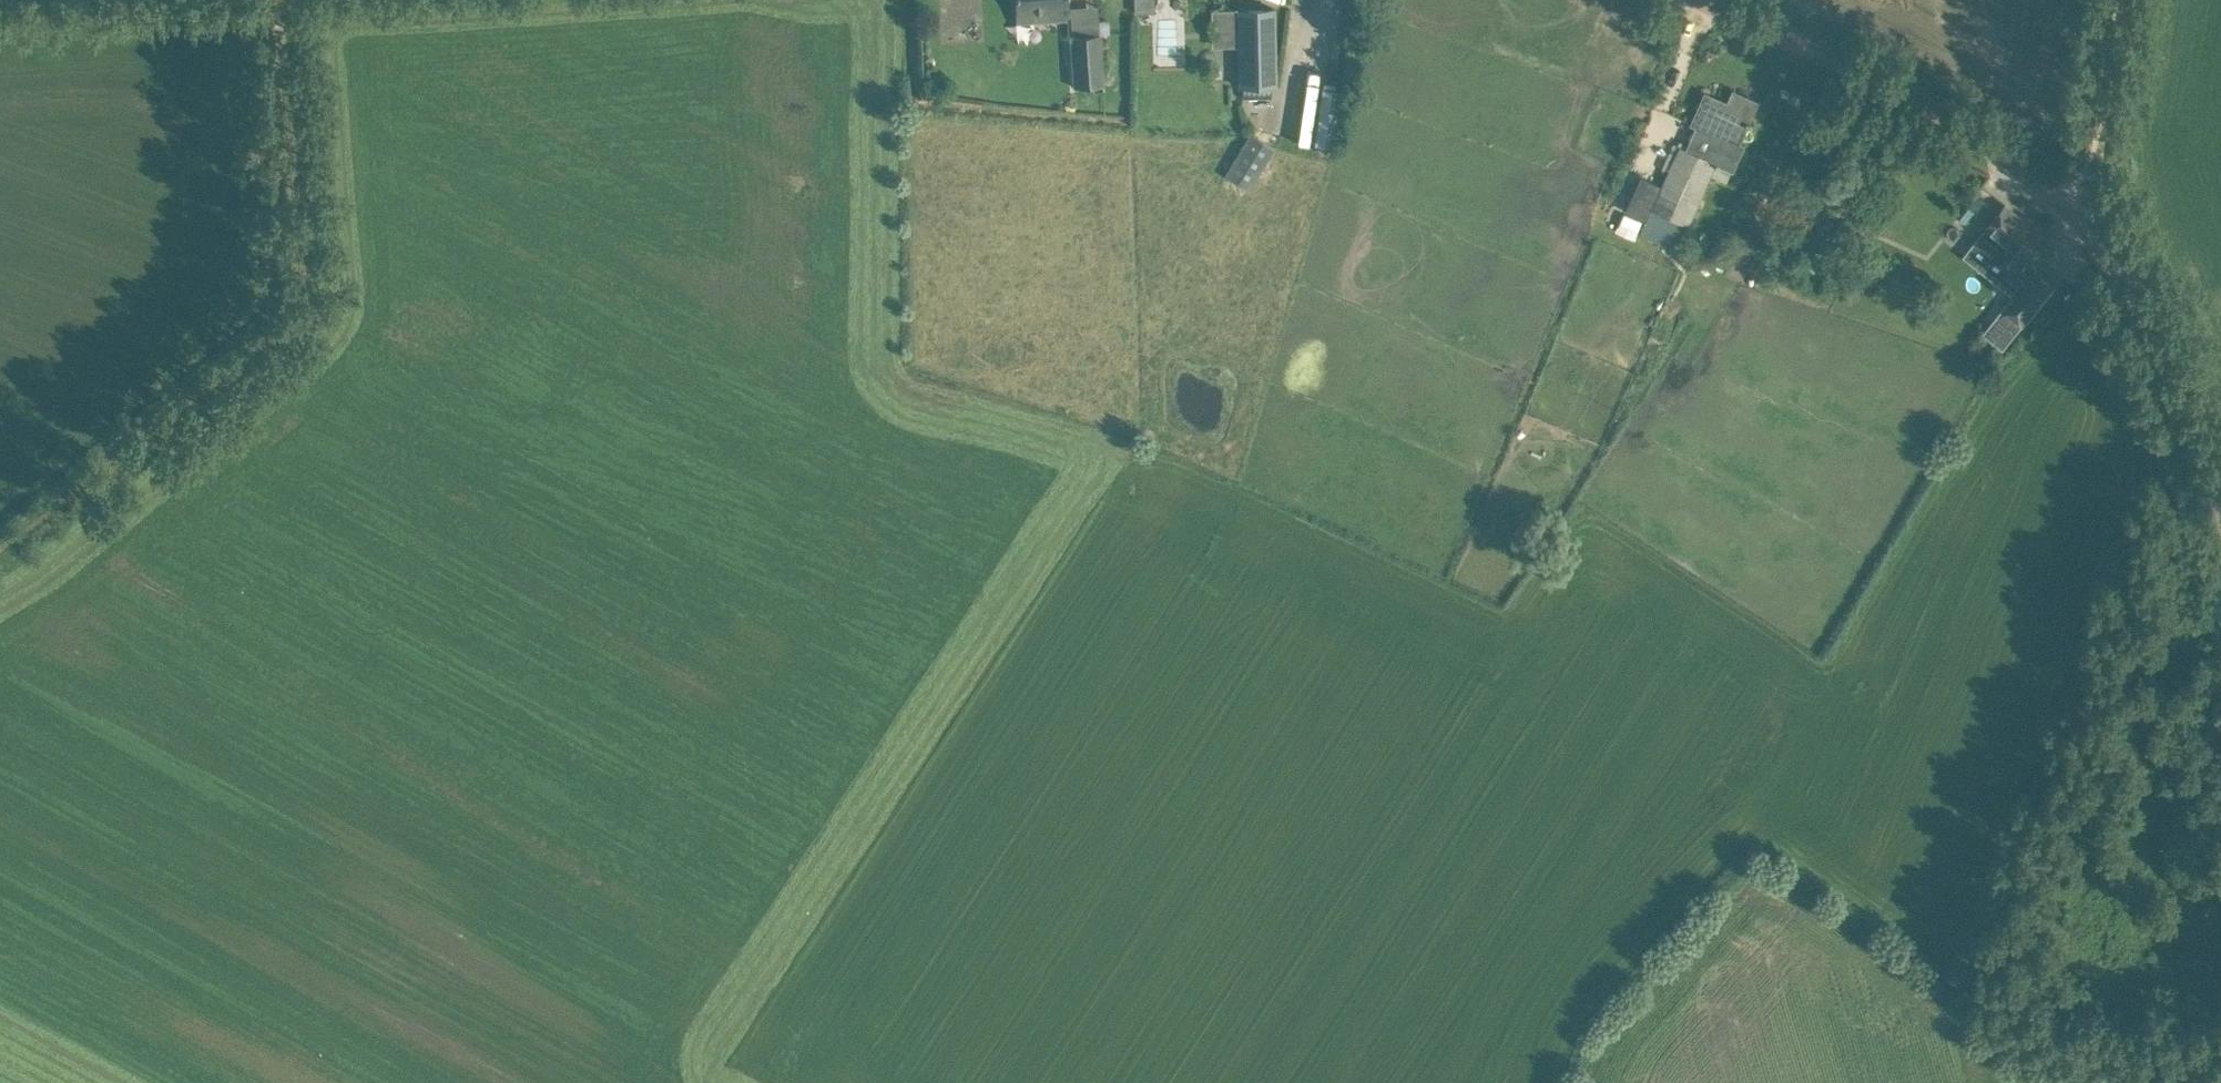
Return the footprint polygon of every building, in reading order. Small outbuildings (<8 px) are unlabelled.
[(1069,17),(1070,17),(1068,0),(1015,0),(1016,21),(1018,21),(1017,12),(1054,9),(1055,18),(1069,17)] [(1134,12),(1153,11),(1152,0),(1134,0),(1134,12)] [(1274,8),(1238,8),(1238,45),(1239,86),(1241,86),(1270,85),(1271,85),(1276,85),(1274,8)] [(1071,36),(1074,87),(1103,85),(1099,34),(1071,36)] [(1678,246),(1688,224),(1715,164),(1717,165),(1718,162),(1734,169),(1745,145),(1740,143),(1748,125),(1750,125),(1752,121),(1750,120),(1759,101),(1741,93),(1736,106),(1706,92),(1693,123),(1717,134),(1707,157),(1682,146),(1654,209),(1655,209),(1645,232),(1678,246)] [(1252,157),(1237,182),(1249,190),(1274,147),(1250,133),(1245,140),(1240,149),(1252,157)] [(1988,227),(1965,256),(2002,286),(2014,295),(2004,308),(2024,324),(2054,286),(2034,271),(2028,279),(2017,270),(2027,258),(2031,261),(2049,238),(2006,204),(1988,227)] [(1861,210),(1854,227),(1867,233),(1874,216),(1861,210)] [(2007,318),(1999,328),(2012,339),(2020,328),(2007,318)]
